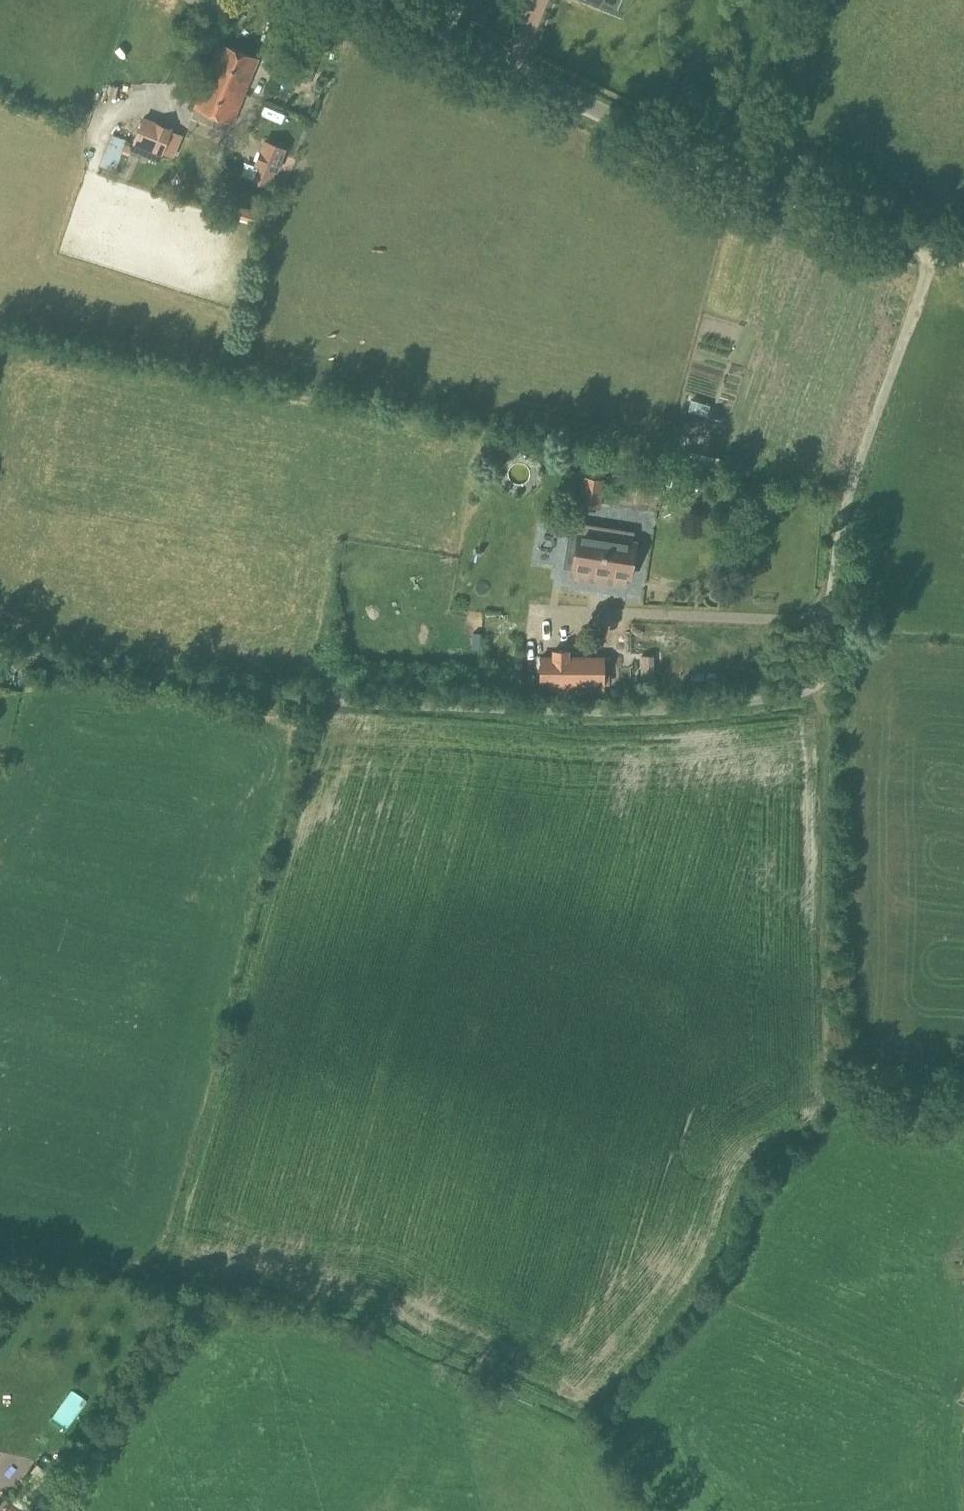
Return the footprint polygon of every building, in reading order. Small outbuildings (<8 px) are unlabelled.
[(221,44),(208,76),(246,92),(259,59),(221,44)] [(208,76),(195,109),(233,124),(246,92),(208,76)] [(752,116),(759,118),(761,110),(754,108),(752,116)] [(170,133),(143,122),(133,146),(160,157),(170,133)] [(289,153),(266,143),(257,167),(279,177),(289,153)] [(683,398),(679,409),(700,416),(704,405),(683,398)] [(722,458),(692,452),(688,467),(719,473),(722,458)] [(577,503),(597,506),(601,478),(581,475),(577,503)] [(633,540),(635,532),(579,523),(577,532),(569,530),(563,568),(571,570),(570,578),(626,588),(627,580),(631,580),(638,541),(633,540)] [(463,589),(461,598),(484,605),(486,596),(463,589)] [(554,657),(542,657),(541,684),(604,684),(604,658),(569,657),(569,651),(554,651),(554,657)] [(642,656),(642,679),(653,679),(653,656),(642,656)]
